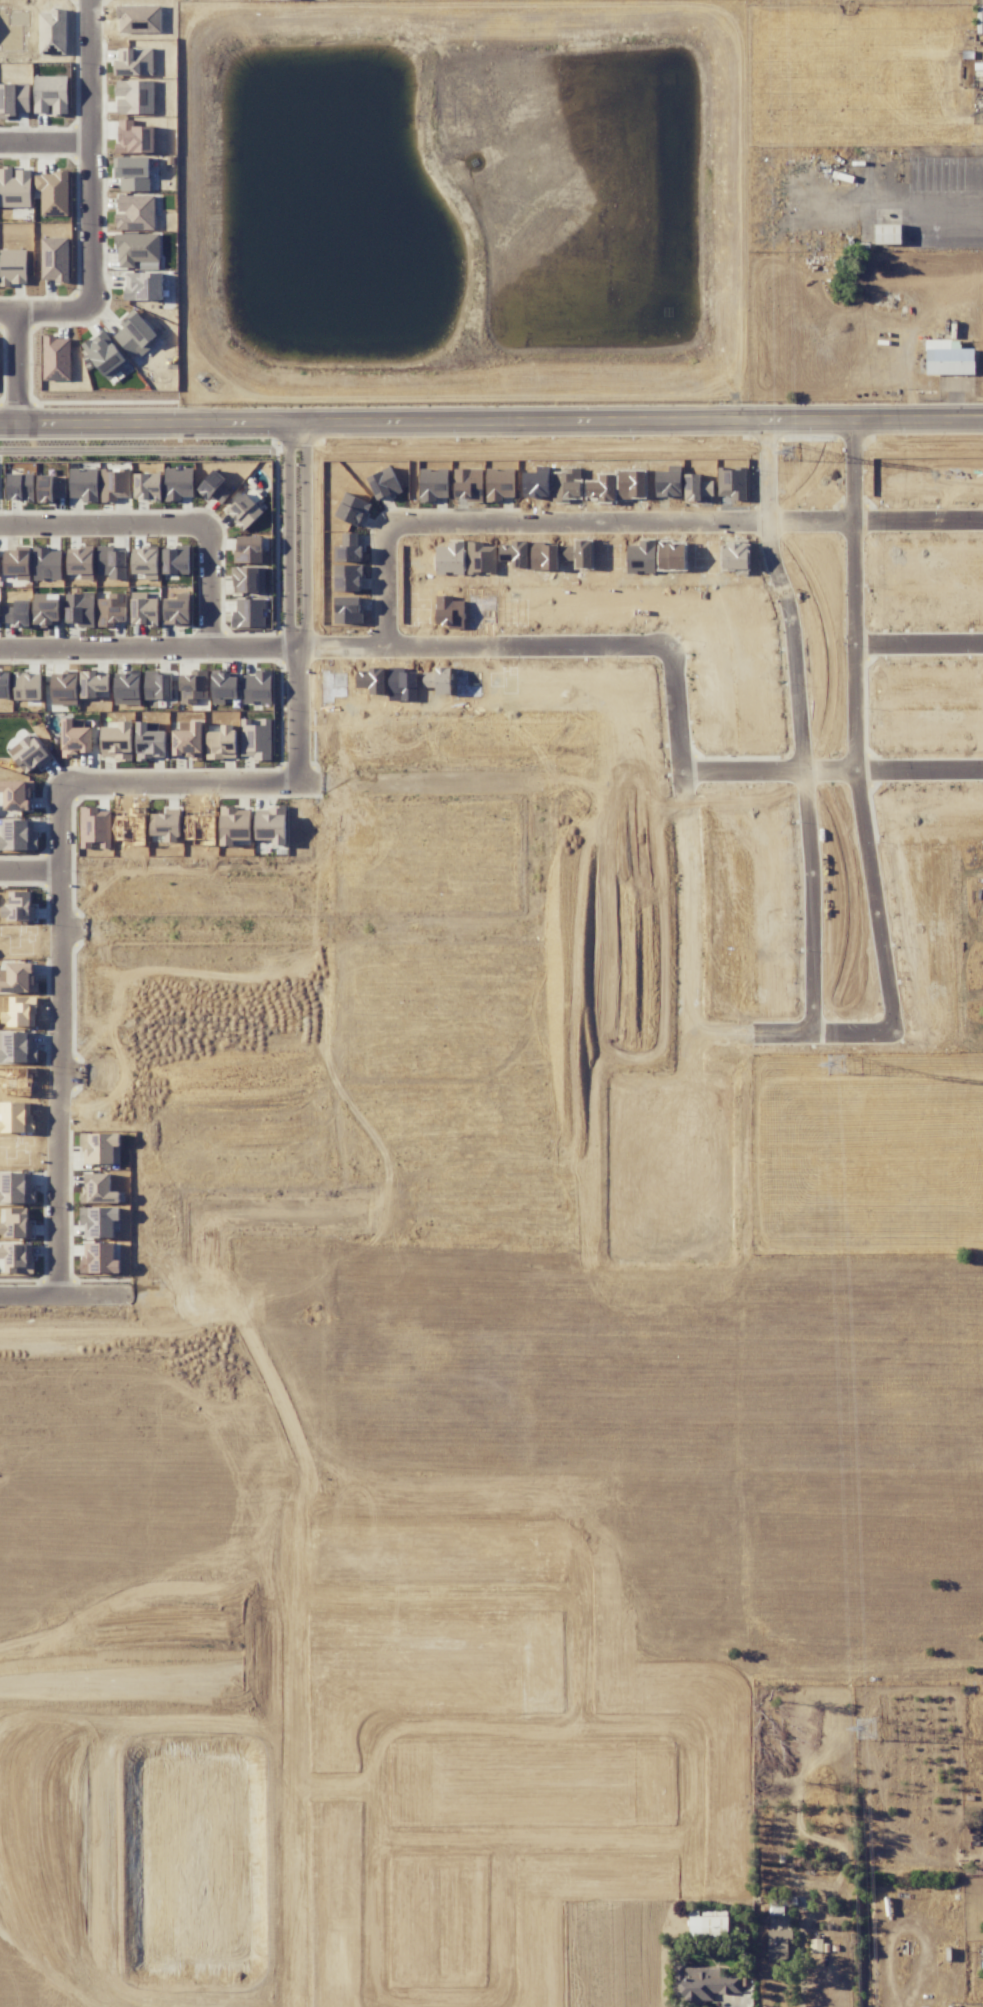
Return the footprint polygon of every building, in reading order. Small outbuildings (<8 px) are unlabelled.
[(153,75),(153,48),(118,48),(118,60),(113,60),(113,75),(153,75)] [(68,76),(34,76),(34,114),(68,115),(68,76)] [(154,80),(116,81),(116,98),(117,97),(118,114),(155,114),(154,80)] [(0,83),(0,115),(17,115),(17,112),(29,112),(30,84),(0,83)] [(155,127),(132,126),(132,120),(117,120),(117,153),(154,153),(155,127)] [(149,157),(113,157),(114,169),(117,169),(117,178),(121,178),(121,191),(150,191),(149,157)] [(32,207),(31,170),(14,170),(14,168),(0,168),(0,207),(32,207)] [(69,215),(68,173),(35,173),(35,191),(41,191),(41,216),(69,215)] [(115,230),(155,230),(154,195),(118,196),(118,213),(115,213),(115,230)] [(900,224),(874,225),(875,245),(901,244),(900,224)] [(160,234),(116,234),(117,268),(134,267),(134,261),(160,261),(160,234)] [(42,238),(41,280),(68,281),(68,259),(64,258),(65,247),(68,247),(68,239),(42,238)] [(27,284),(26,249),(0,250),(0,285),(27,284)] [(163,301),(163,273),(124,273),(124,300),(163,301)] [(159,337),(136,312),(112,334),(134,360),(159,337)] [(128,363),(103,330),(81,346),(107,379),(128,363)] [(69,381),(71,338),(43,337),(42,381),(69,381)] [(974,374),(974,349),(960,349),(960,340),(925,340),(926,375),(974,374)] [(193,482),(193,467),(165,467),(164,481),(193,482)] [(718,481),(746,482),(746,468),(718,468),(718,481)] [(70,482),(98,482),(98,469),(70,469),(70,482)] [(101,481),(129,482),(129,469),(101,469),(101,481)] [(222,504),(231,492),(220,485),(225,478),(213,469),(197,491),(209,499),(211,497),(222,504)] [(420,481),(448,482),(448,469),(420,469),(420,481)] [(482,469),(454,469),(454,482),(483,481),(482,469)] [(486,481),(515,481),(515,469),(486,469),(486,481)] [(368,482),(395,481),(395,470),(367,470),(368,482)] [(656,481),(681,482),(681,472),(656,471),(656,481)] [(8,481),(34,482),(34,473),(8,473),(8,481)] [(160,481),(160,473),(135,473),(135,482),(160,481)] [(683,481),(701,482),(701,473),(684,473),(683,481)] [(176,483),(176,496),(190,496),(190,483),(176,483)] [(370,502),(346,490),(334,516),(358,527),(370,502)] [(226,511),(244,530),(263,512),(245,493),(226,511)] [(261,563),(263,537),(236,536),(235,562),(261,563)] [(335,561),(362,562),(362,546),(335,546),(335,561)] [(30,551),(5,550),(4,574),(29,575),(30,551)] [(362,592),(362,565),(334,565),(335,592),(362,592)] [(264,567),(233,567),(233,593),(264,593),(264,567)] [(361,597),(334,597),(335,624),(361,623),(361,597)] [(133,625),(157,625),(158,599),(134,599),(133,625)] [(190,599),(165,599),(164,625),(189,625),(190,599)] [(266,599),(237,599),(236,611),(233,611),(232,627),(265,628),(266,599)] [(58,623),(58,610),(46,610),(45,600),(34,600),(34,624),(58,623)] [(4,622),(15,622),(15,627),(27,627),(28,603),(17,603),(17,608),(4,608),(4,622)] [(96,671),(83,671),(84,693),(108,692),(108,675),(96,676),(96,671)] [(8,690),(8,672),(0,672),(0,690),(8,690)] [(77,687),(77,676),(52,675),(52,686),(77,687)] [(91,728),(73,728),(72,718),(61,719),(62,755),(91,755),(91,728)] [(271,719),(241,719),(240,756),(253,756),(253,760),(271,760),(271,719)] [(202,760),(201,721),(190,721),(191,731),(172,731),(173,754),(198,753),(198,760),(202,760)] [(8,752),(26,774),(37,764),(40,768),(52,759),(30,733),(8,752)] [(29,810),(28,794),(34,794),(33,780),(0,781),(0,792),(4,792),(4,810),(29,810)] [(286,807),(268,807),(267,815),(257,814),(257,828),(274,829),(274,845),(285,845),(286,807)] [(110,809),(81,809),(81,823),(82,823),(81,834),(81,848),(90,848),(90,842),(100,842),(100,848),(110,848),(110,809)] [(180,813),(156,813),(156,824),(151,824),(150,835),(165,836),(165,842),(180,843),(180,813)] [(229,840),(249,841),(249,818),(230,817),(229,836),(229,840)] [(37,831),(32,832),(32,820),(13,821),(13,828),(7,828),(7,837),(0,837),(0,850),(37,850),(37,831)] [(8,891),(8,906),(2,906),(2,920),(35,921),(35,906),(30,906),(30,892),(8,891)] [(17,992),(35,991),(35,976),(31,976),(31,963),(7,963),(8,982),(17,982),(17,992)] [(29,1063),(30,1032),(2,1031),(2,1049),(0,1049),(0,1062),(29,1063)] [(119,1134),(82,1133),(82,1163),(119,1164),(119,1134)] [(111,1173),(85,1172),(84,1192),(87,1192),(86,1203),(119,1204),(120,1192),(110,1192),(111,1173)] [(32,1173),(0,1173),(0,1190),(0,1203),(32,1203),(32,1173)] [(114,1237),(114,1221),(119,1221),(119,1207),(80,1208),(80,1226),(84,1226),(84,1238),(114,1237)] [(114,1243),(82,1243),(83,1273),(120,1272),(119,1260),(114,1260),(114,1243)] [(33,1273),(33,1244),(0,1245),(0,1259),(6,1259),(7,1273),(33,1273)] [(728,1936),(728,1911),(701,1911),(701,1916),(689,1916),(689,1935),(728,1936)] [(787,1943),(792,1943),(791,1930),(767,1930),(768,1961),(788,1960),(787,1943)] [(673,2000),(681,2000),(691,2003),(713,2003),(713,1992),(730,1992),(730,1985),(736,1985),(739,1977),(719,1977),(719,1969),(715,1969),(715,1973),(710,1981),(696,1972),(697,1968),(685,1968),(685,1963),(675,1963),(673,1968),(673,2000)]
